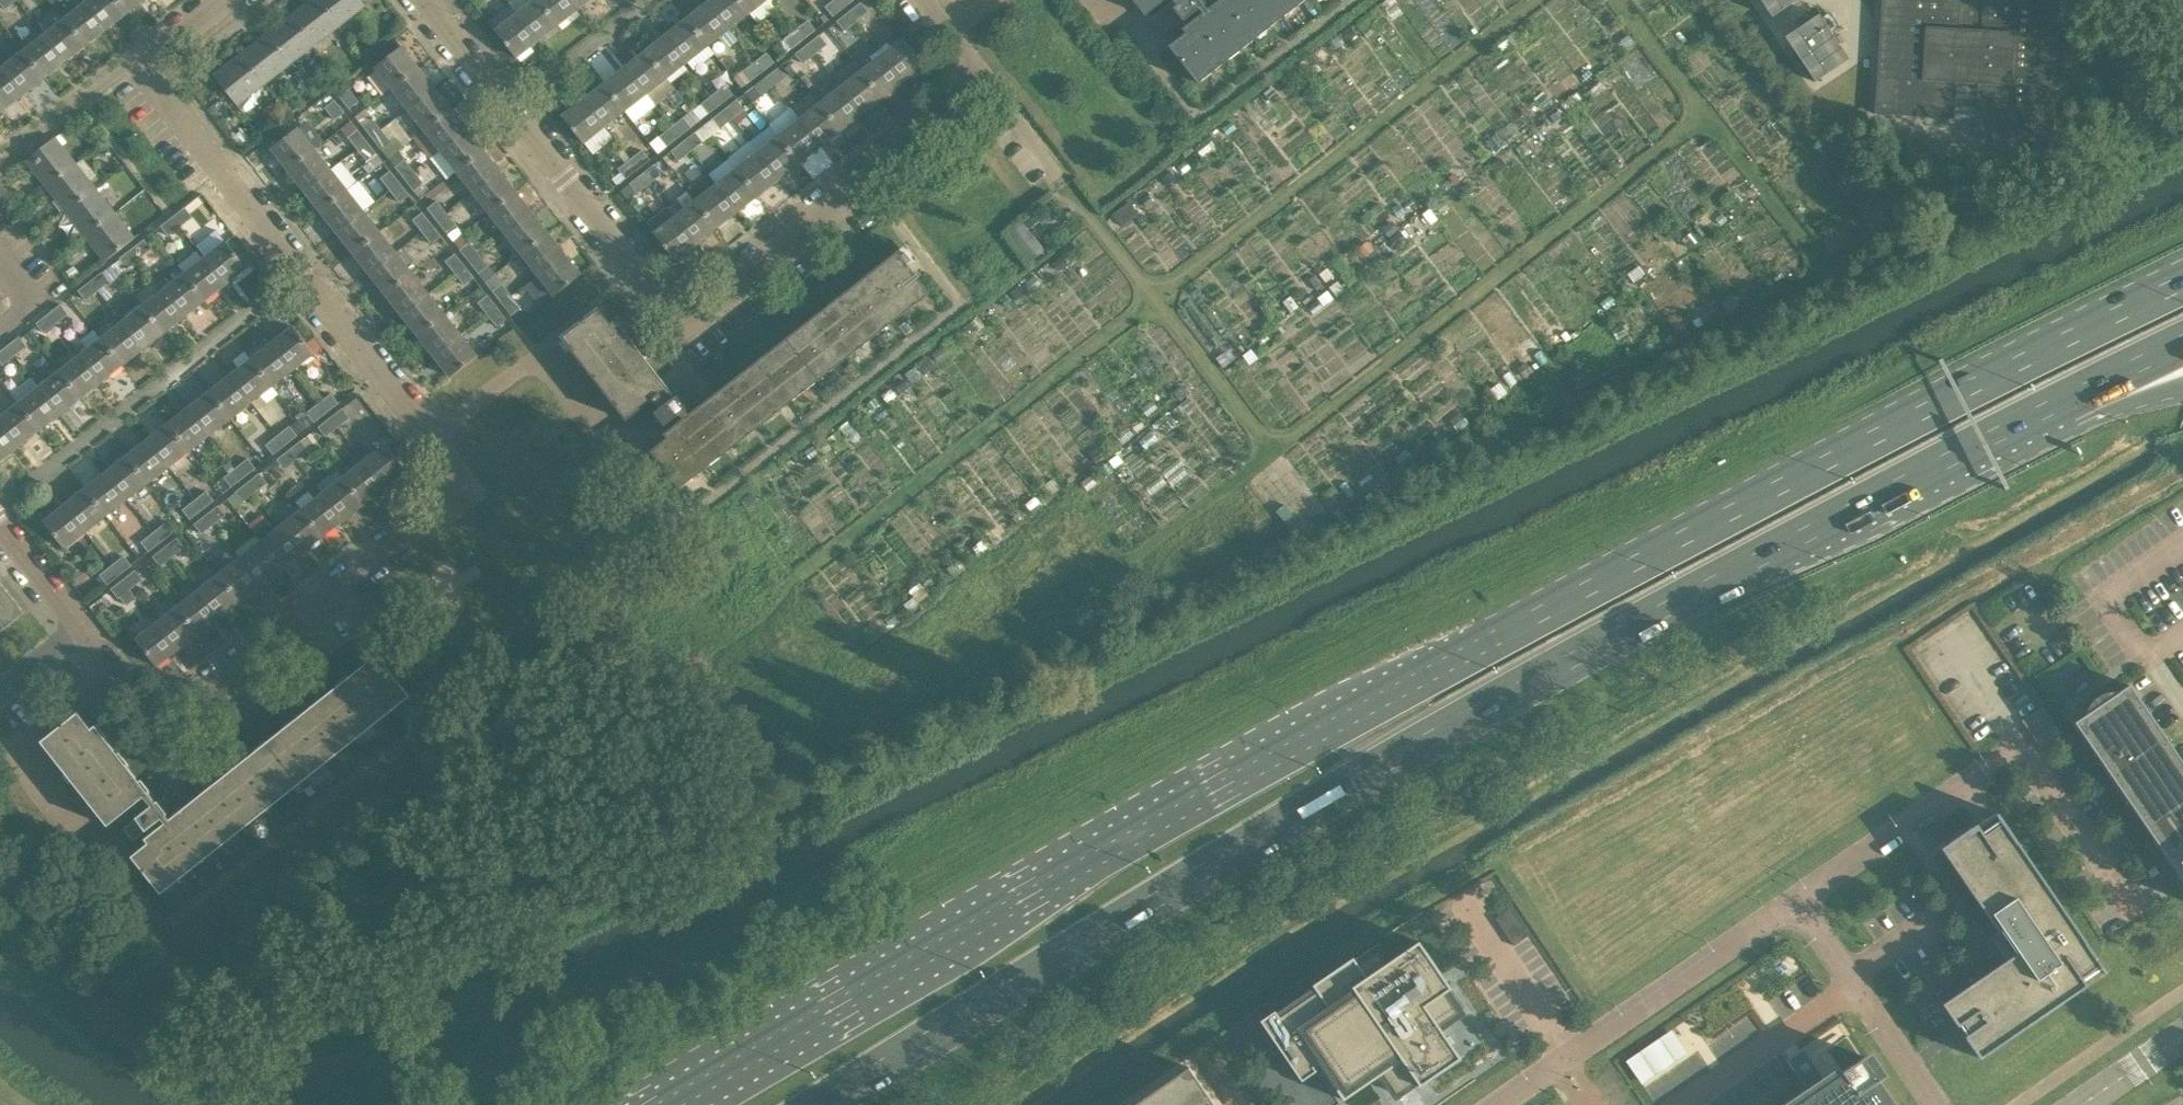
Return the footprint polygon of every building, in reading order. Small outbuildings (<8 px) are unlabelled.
[(5,9),(17,0),(0,0),(0,2),(5,9)] [(127,13),(117,0),(89,0),(86,2),(107,29),(127,13)] [(127,13),(143,0),(117,0),(127,13)] [(291,15),(314,45),(340,25),(320,0),(311,0),(291,15)] [(340,25),(366,5),(362,0),(320,0),(340,25)] [(537,40),(558,24),(539,0),(534,0),(517,13),(537,40)] [(579,8),(573,0),(539,0),(558,24),(579,8)] [(707,2),(728,29),(749,12),(739,0),(710,0),(707,2)] [(749,12),(765,0),(739,0),(749,12)] [(833,16),(845,6),(840,0),(833,0),(825,6),(833,16)] [(1145,14),(1163,0),(1133,0),(1145,14)] [(1186,0),(1169,0),(1170,1),(1148,18),(1162,36),(1183,20),(1175,9),(1186,0)] [(1209,9),(1183,29),(1186,33),(1169,46),(1198,82),(1303,0),(1220,0),(1209,9)] [(1175,9),(1183,20),(1204,3),(1202,0),(1186,0),(1175,9)] [(1771,17),(1797,0),(1760,0),(1771,17)] [(1875,113),(1952,118),(1952,116),(1954,82),(1977,84),(1975,117),(1975,123),(1974,137),(2052,142),(2061,0),(1982,0),(1982,7),(1981,30),(1958,29),(1959,6),(1959,0),(1881,0),(1881,8),(1875,113)] [(86,2),(65,18),(86,45),(107,29),(86,2)] [(707,2),(687,18),(708,45),(728,29),(707,2)] [(849,12),(856,21),(868,12),(860,2),(849,12)] [(1818,14),(1784,37),(1815,82),(1848,59),(1833,36),(1842,29),(1830,11),(1821,18),(1818,14)] [(849,12),(837,21),(844,30),(856,21),(849,12)] [(516,57),(537,40),(517,13),(495,30),(516,57)] [(291,15),(266,35),(289,65),(314,45),(291,15)] [(65,61),(86,45),(65,18),(44,35),(65,61)] [(687,18),(666,34),(687,61),(708,45),(687,18)] [(795,30),(803,39),(815,30),(807,20),(795,30)] [(784,39),(791,48),(803,39),(795,30),(784,39)] [(666,34),(645,51),(666,77),(687,61),(666,34)] [(44,35),(24,51),(44,77),(65,61),(44,35)] [(266,35),(241,55),(264,84),(289,65),(266,35)] [(807,44),(815,53),(826,44),(819,35),(807,44)] [(924,64),(903,37),(882,54),(902,81),(924,64)] [(807,44),(796,53),(803,63),(815,53),(807,44)] [(392,88),(418,67),(401,46),(375,67),(392,88)] [(24,93),(44,77),(24,51),(3,67),(24,93)] [(645,51),(625,67),(646,94),(666,77),(645,51)] [(754,62),(762,71),(774,62),(766,52),(754,62)] [(861,70),(882,97),(902,81),(882,54),(861,70)] [(238,105),(264,84),(241,55),(215,75),(238,105)] [(742,71),(750,80),(762,71),(754,62),(742,71)] [(0,69),(0,106),(3,110),(24,93),(3,67),(0,69)] [(434,88),(418,67),(392,88),(408,109),(434,88)] [(625,67),(604,83),(625,110),(646,94),(625,67)] [(766,76),(773,86),(785,77),(778,67),(766,76)] [(882,97),(861,70),(840,87),(861,113),(882,97)] [(766,76),(754,86),(762,95),(773,86),(766,76)] [(604,83),(583,99),(604,126),(625,110),(604,83)] [(713,94),(720,104),(732,94),(725,84),(713,94)] [(820,103),(841,129),(861,113),(840,87),(820,103)] [(450,109),(434,88),(408,109),(424,129),(450,109)] [(340,96),(349,108),(358,101),(349,89),(340,96)] [(720,104),(713,94),(701,104),(709,113),(720,104)] [(583,143),(604,126),(583,99),(562,116),(583,143)] [(744,109),(736,99),(725,109),(732,118),(744,109)] [(334,119),(344,112),(335,100),(325,108),(334,119)] [(799,119),(820,145),(841,129),(820,103),(799,119)] [(467,129),(450,109),(424,129),(440,150),(467,129)] [(725,109),(713,118),(720,128),(726,123),(732,118),(725,109)] [(671,126),(679,136),(690,127),(683,117),(671,126)] [(363,126),(372,137),(381,130),(372,118),(363,126)] [(778,135),(799,162),(820,145),(799,119),(778,135)] [(659,136),(667,146),(679,136),(671,126),(659,136)] [(271,148),(288,169),(314,149),(298,127),(271,148)] [(252,140),(243,129),(232,137),(241,148),(252,140)] [(483,150),(467,129),(440,150),(456,171),(483,150)] [(357,148),(367,141),(357,130),(348,137),(357,148)] [(372,137),(381,149),(390,141),(381,130),(372,137)] [(683,141),(691,151),(702,142),(695,132),(683,141)] [(758,151),(779,178),(799,162),(778,135),(758,151)] [(55,137),(26,160),(46,185),(75,162),(55,137)] [(376,153),(367,141),(357,148),(367,160),(376,153)] [(683,141),(671,150),(679,160),(691,151),(683,141)] [(331,169),(314,149),(288,169),(304,190),(331,169)] [(499,171),(483,150),(456,171),(473,191),(499,171)] [(630,159),(638,168),(650,159),(642,150),(630,159)] [(737,168),(758,194),(779,178),(758,151),(737,168)] [(395,167),(404,179),(414,171),(405,159),(395,167)] [(618,168),(626,178),(638,168),(630,159),(618,168)] [(95,187),(75,162),(46,185),(66,211),(95,187)] [(642,174),(649,183),(661,174),(654,164),(642,174)] [(717,184),(737,210),(758,194),(737,168),(717,184)] [(304,190),(320,211),(347,190),(331,169),(304,190)] [(390,190),(399,183),(390,171),(381,178),(390,190)] [(404,179),(414,190),(423,183),(414,171),(404,179)] [(515,191),(499,171),(473,191),(489,212),(515,191)] [(642,174),(630,183),(637,193),(649,183),(642,174)] [(408,194),(399,183),(390,190),(399,201),(408,194)] [(696,200),(717,227),(737,210),(717,184),(696,200)] [(86,236),(115,213),(95,187),(66,211),(86,236)] [(320,211),(337,231),(363,210),(347,190),(320,211)] [(531,212),(515,191),(489,212),(505,232),(531,212)] [(675,216),(696,243),(717,227),(696,200),(675,216)] [(427,208),(437,220),(446,212),(437,201),(427,208)] [(1129,202),(1112,215),(1121,226),(1138,213),(1129,202)] [(173,217),(180,226),(192,217),(185,207),(173,217)] [(337,231),(353,252),(379,231),(363,210),(337,231)] [(1033,211),(1023,219),(1029,227),(1039,220),(1033,211)] [(422,231),(432,224),(422,212),(413,219),(422,231)] [(437,220),(446,232),(455,224),(446,212),(437,220)] [(548,232),(531,212),(505,232),(521,253),(548,232)] [(135,238),(115,213),(86,236),(105,261),(135,238)] [(654,233),(675,260),(696,243),(675,216),(654,233)] [(173,217),(170,219),(161,226),(169,235),(180,226),(173,217)] [(1044,250),(1022,221),(1007,232),(1030,261),(1044,250)] [(441,236),(432,224),(422,231),(432,243),(441,236)] [(353,252),(369,273),(396,252),(379,231),(353,252)] [(564,253),(548,232),(521,253),(538,274),(564,253)] [(132,249),(139,258),(151,249),(143,240),(132,249)] [(247,267),(226,241),(205,258),(225,284),(247,267)] [(460,249),(469,261),(478,254),(469,242),(460,249)] [(132,249),(120,258),(127,268),(139,258),(132,249)] [(369,273),(385,293),(412,272),(396,252),(369,273)] [(455,273),(464,265),(455,253),(445,261),(455,273)] [(581,274),(564,253),(538,274),(554,295),(581,274)] [(469,261),(478,273),(488,265),(478,254),(469,261)] [(900,257),(668,438),(651,451),(679,487),(928,292),(900,257)] [(205,258),(184,274),(205,300),(225,284),(205,258)] [(473,277),(464,265),(455,273),(464,284),(473,277)] [(110,281),(102,272),(90,281),(98,291),(110,281)] [(385,293),(402,314),(428,293),(412,272),(385,293)] [(184,316),(205,300),(184,274),(163,290),(184,316)] [(90,281),(78,290),(86,300),(98,291),(90,281)] [(493,291),(502,303),(511,295),(502,283),(493,291)] [(163,290),(143,306),(163,332),(184,316),(163,290)] [(402,314),(418,335),(444,314),(428,293),(402,314)] [(487,314),(497,307),(487,295),(478,302),(487,314)] [(502,303),(511,314),(520,307),(511,295),(502,303)] [(49,314),(56,323),(68,314),(61,304),(49,314)] [(143,348),(163,332),(143,306),(122,322),(143,348)] [(506,318),(497,307),(487,314),(497,326),(506,318)] [(615,322),(610,325),(598,308),(561,336),(626,419),(645,405),(653,415),(656,413),(665,424),(686,408),(685,407),(689,404),(681,394),(677,397),(676,396),(675,397),(667,387),(666,387),(615,322)] [(49,314),(37,323),(45,332),(56,323),(49,314)] [(418,335),(434,355),(461,334),(444,314),(418,335)] [(122,322),(101,338),(122,365),(143,348),(122,322)] [(314,352),(293,326),(272,343),(293,369),(314,352)] [(477,356),(461,334),(434,355),(451,377),(477,356)] [(7,346),(14,355),(26,346),(19,337),(7,346)] [(101,381),(122,365),(101,338),(81,355),(101,381)] [(293,369),(272,343),(251,359),(272,385),(293,369)] [(0,352),(0,361),(3,365),(14,355),(7,346),(0,352)] [(81,355),(60,371),(81,397),(101,381),(81,355)] [(272,385),(251,359),(230,375),(251,401),(272,385)] [(852,363),(845,369),(852,378),(859,373),(852,363)] [(60,413),(81,397),(60,371),(39,387),(60,413)] [(251,401),(230,375),(210,391),(230,418),(251,401)] [(39,387),(19,403),(39,429),(60,413),(39,387)] [(230,418),(210,391),(189,407),(210,434),(230,418)] [(319,403),(326,412),(338,403),(331,394),(319,403)] [(39,429),(19,403),(0,418),(0,422),(18,445),(39,429)] [(307,412),(315,421),(326,412),(319,403),(307,412)] [(210,434),(189,407),(168,424),(189,450),(210,434)] [(330,418),(338,427),(349,418),(342,408),(330,418)] [(330,418),(319,427),(326,436),(338,427),(330,418)] [(0,422),(0,460),(18,445),(0,422)] [(189,450),(168,424),(148,440),(168,466),(189,450)] [(277,435),(285,445),(297,435),(289,426),(277,435)] [(266,444),(273,454),(285,445),(277,435),(266,444)] [(168,466),(148,440),(127,456),(148,482),(168,466)] [(289,450),(296,459),(308,450),(301,441),(289,450)] [(364,461),(384,487),(406,471),(385,444),(364,461)] [(289,450),(278,459),(285,468),(296,459),(289,450)] [(148,482),(127,456),(106,472),(127,499),(148,482)] [(236,468),(243,477),(255,468),(248,459),(236,468)] [(364,503),(384,487),(364,461),(343,477),(364,503)] [(232,486),(240,480),(243,477),(236,468),(224,477),(232,486)] [(127,499),(106,472),(85,488),(106,515),(127,499)] [(247,483),(254,492),(266,483),(259,473),(247,483)] [(322,493),(343,520),(364,503),(343,477),(322,493)] [(254,492),(247,483),(236,492),(243,501),(254,492)] [(106,515),(85,488),(65,505),(85,531),(106,515)] [(206,491),(195,500),(202,509),(214,500),(206,491)] [(322,536),(343,520),(322,493),(302,509),(322,536)] [(183,509),(190,518),(202,509),(195,500),(183,509)] [(85,531),(65,505),(43,521),(64,548),(85,531)] [(206,515),(213,524),(225,515),(218,506),(206,515)] [(281,526),(302,552),(322,536),(302,509),(281,526)] [(258,513),(244,521),(251,533),(265,525),(258,513)] [(206,515),(194,524),(202,533),(213,524),(206,515)] [(153,532),(160,542),(172,533),(165,523),(153,532)] [(281,568),(302,552),(281,526),(260,542),(281,568)] [(141,541),(149,551),(160,542),(153,532),(141,541)] [(184,547),(177,538),(165,547),(172,556),(184,547)] [(240,558),(260,584),(281,568),(260,542),(240,558)] [(165,547),(154,556),(160,565),(172,556),(165,547)] [(112,565),(119,574),(131,565),(123,555),(112,565)] [(240,600),(260,584),(240,558),(219,574),(240,600)] [(100,574),(108,583),(119,574),(112,565),(100,574)] [(142,580),(135,570),(123,579),(131,589),(142,580)] [(198,590),(219,616),(240,600),(219,574),(198,590)] [(131,589),(123,579),(112,588),(119,598),(120,597),(127,606),(137,598),(130,589),(131,589)] [(12,597),(0,581),(0,606),(12,597)] [(198,633),(219,616),(198,590),(178,606),(198,633)] [(25,613),(12,597),(0,606),(0,632),(25,613)] [(157,623),(178,649),(198,633),(178,606),(157,623)] [(156,665),(178,649),(157,623),(136,639),(156,665)] [(380,660),(189,812),(133,856),(162,892),(408,696),(380,660)] [(2128,684),(2073,722),(2182,881),(2182,764),(2128,684)] [(2025,724),(2041,747),(2056,737),(2061,734),(2042,706),(2039,709),(2022,720),(2025,724)] [(91,731),(78,714),(43,742),(108,824),(143,797),(91,731)] [(352,751),(358,760),(365,755),(358,746),(352,751)] [(296,794),(303,803),(310,798),(303,789),(296,794)] [(158,802),(137,818),(124,828),(133,840),(146,830),(167,813),(158,802)] [(1982,833),(1978,826),(1976,823),(1941,847),(1998,930),(2002,928),(2018,951),(1942,1003),(1957,1025),(1961,1022),(1968,1033),(1964,1035),(1980,1057),(2086,985),(2081,977),(2099,965),(2104,973),(2106,971),(1997,812),(1995,813),(2000,821),(1982,833)] [(2152,877),(2159,872),(2155,865),(2147,870),(2152,877)] [(1491,914),(1510,945),(1515,941),(1531,966),(1541,960),(1506,904),(1491,914)] [(1313,984),(1316,990),(1279,1015),(1275,1010),(1260,1020),(1301,1080),(1316,1070),(1313,1066),(1318,1063),(1343,1099),(1382,1073),(1396,1093),(1401,1089),(1402,1092),(1415,1087),(1412,1081),(1416,1079),(1420,1084),(1460,1057),(1438,1026),(1459,1012),(1445,991),(1450,987),(1419,941),(1387,963),(1377,949),(1357,962),(1353,957),(1313,984)] [(1668,1032),(1626,1061),(1640,1080),(1682,1052),(1668,1032)] [(1878,1080),(1880,1078),(1864,1056),(1841,1071),(1845,1076),(1827,1088),(1818,1075),(1806,1083),(1811,1092),(1792,1104),(1895,1104),(1878,1080)] [(1189,1066),(1132,1104),(1215,1104),(1189,1066)]
